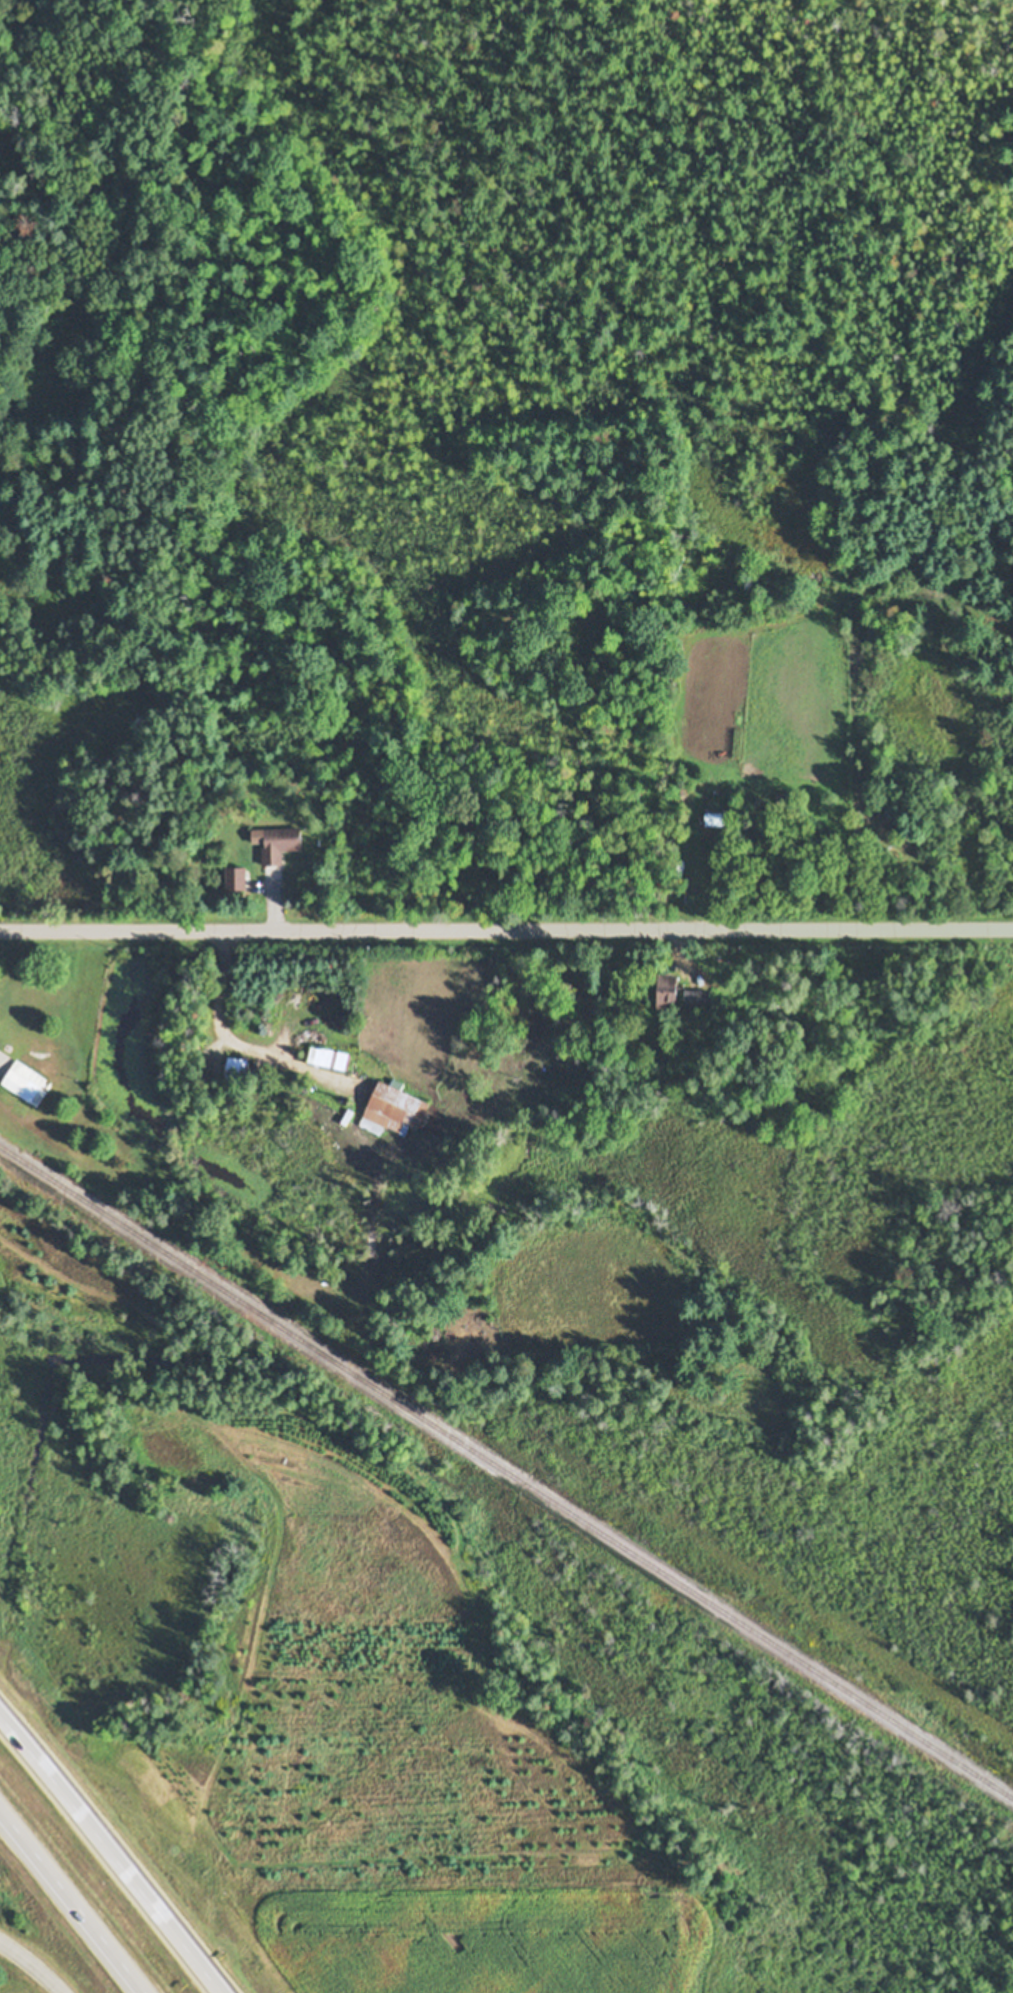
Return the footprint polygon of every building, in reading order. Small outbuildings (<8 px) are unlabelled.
[(708,825),(726,825),(727,813),(708,812),(708,825)] [(265,864),(286,864),(286,850),(305,850),(305,828),(265,828),(265,864)] [(228,889),(249,889),(249,867),(228,867),(228,889)] [(681,973),(658,973),(658,1004),(680,1004),(681,973)] [(684,1008),(712,1008),(712,988),(684,988),(684,1008)] [(351,1051),(313,1047),(312,1065),(349,1069),(351,1051)] [(251,1080),(251,1058),(231,1058),(231,1080),(251,1080)] [(49,1091),(43,1088),(49,1077),(17,1060),(3,1085),(41,1106),(49,1091)] [(420,1131),(432,1103),(381,1080),(361,1127),(382,1136),(385,1128),(407,1137),(412,1127),(420,1131)]
